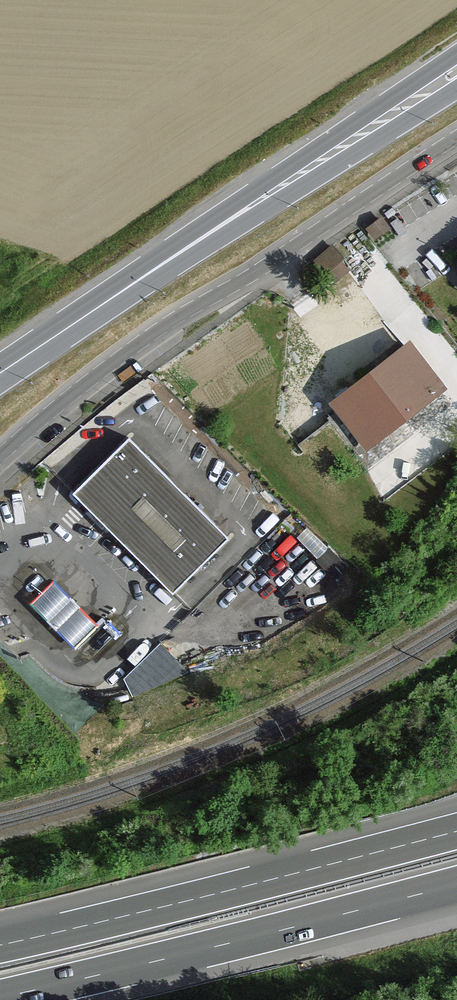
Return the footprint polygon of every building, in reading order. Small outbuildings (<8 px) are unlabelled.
[(369,229),(375,237),(388,228),(381,220),(369,229)] [(453,404),(408,344),(336,400),(342,408),(329,417),(367,468),(403,441),(453,404)] [(229,540),(128,438),(72,494),(172,596),(229,540)] [(57,591),(50,584),(30,604),(36,611),(61,636),(72,648),(93,628),(81,616),(57,591)] [(141,697),(187,666),(170,640),(124,670),(141,697)]
